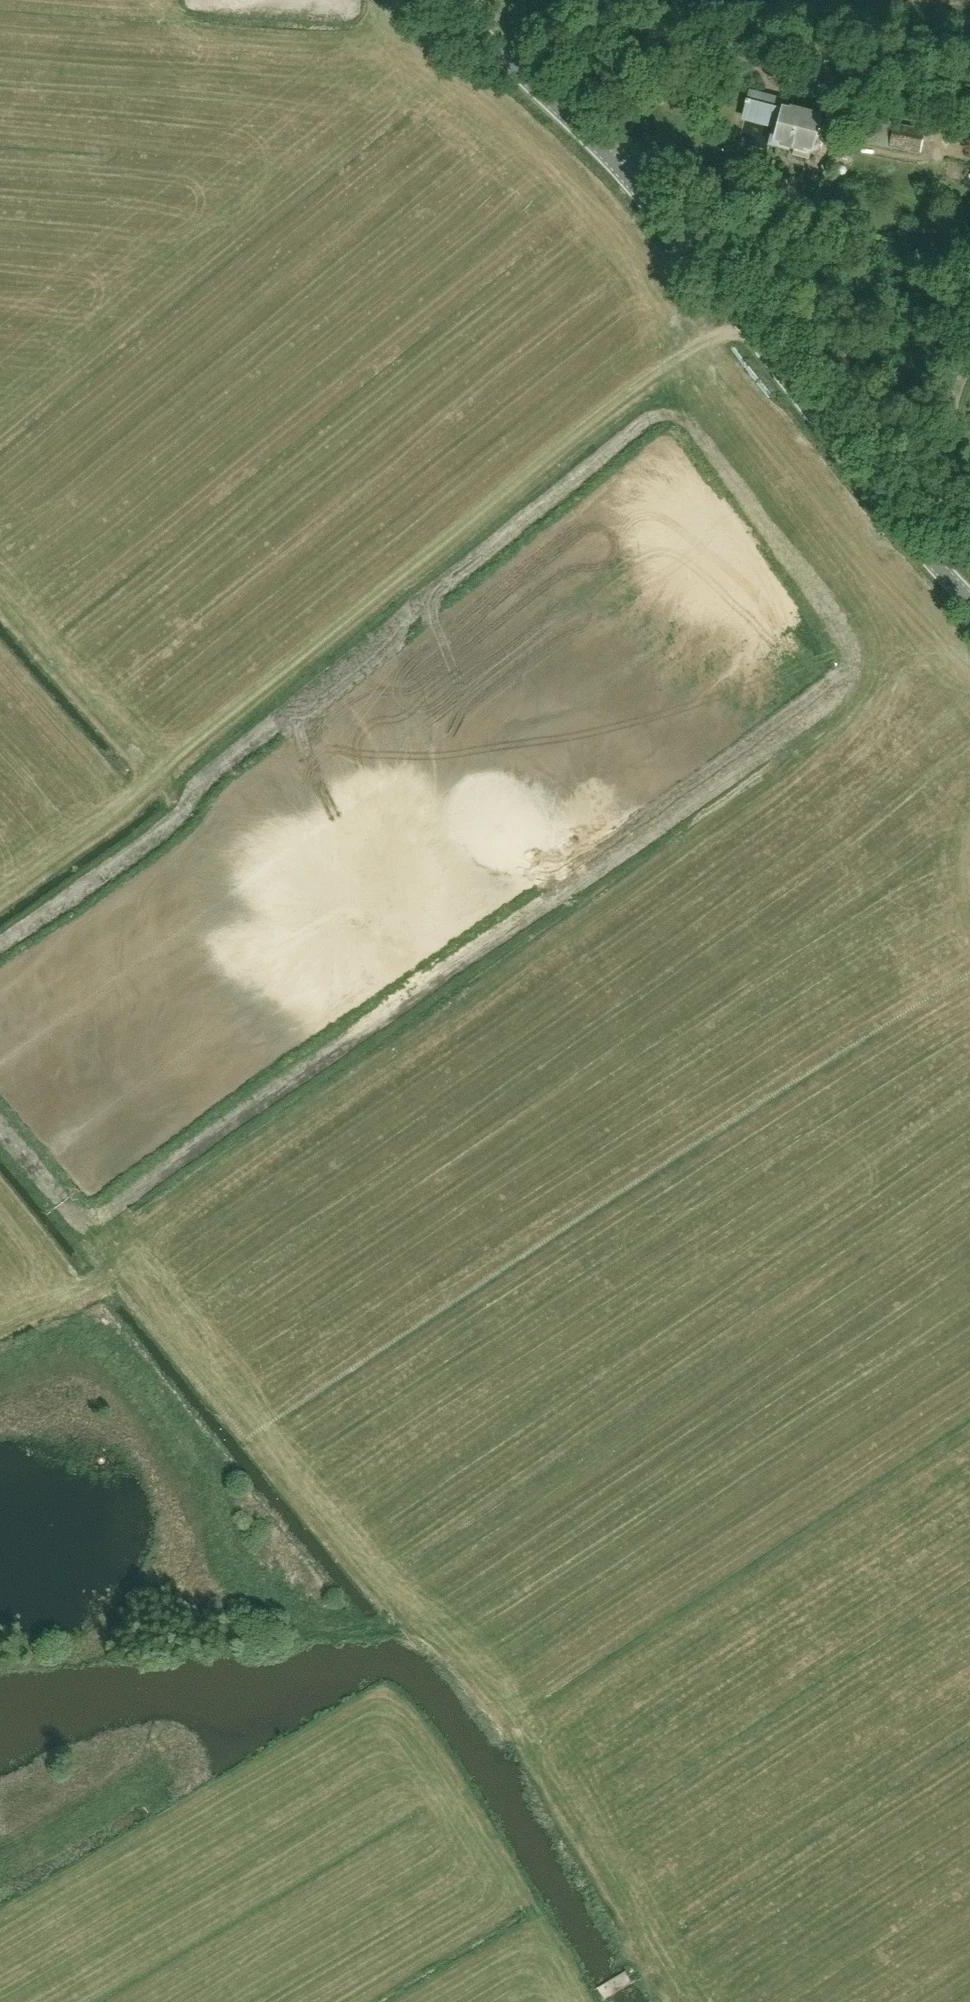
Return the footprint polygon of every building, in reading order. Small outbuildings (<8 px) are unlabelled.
[(829,121),(777,108),(780,97),(749,89),(741,120),(772,128),(768,146),(793,152),(792,156),(808,160),(810,155),(820,157),(829,121)] [(920,154),(925,131),(896,125),(891,148),(920,154)]
